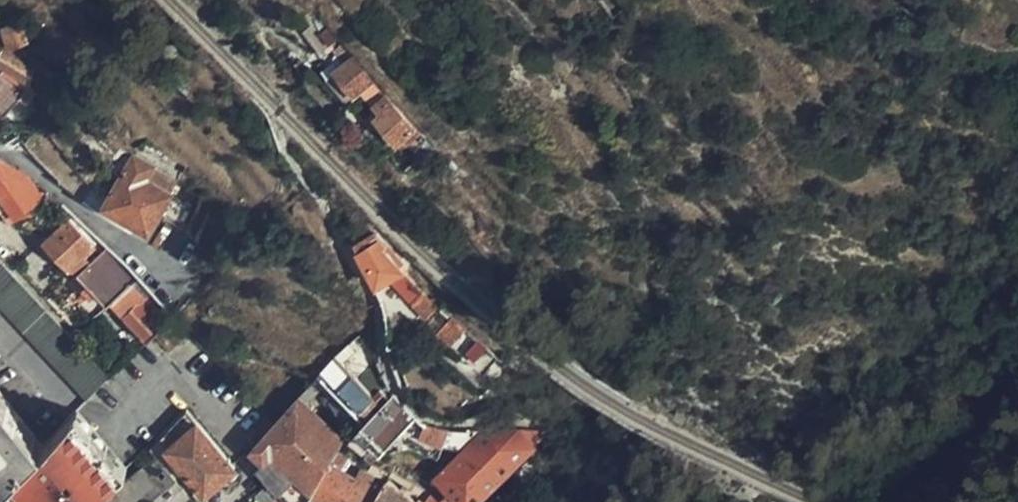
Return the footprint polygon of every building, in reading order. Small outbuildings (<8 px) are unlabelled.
[(34,69),(1,48),(0,50),(0,64),(28,83),(34,69)] [(373,81),(354,58),(337,73),(356,95),(373,81)] [(1,116),(17,99),(25,89),(4,73),(1,75),(0,74),(0,115),(1,116)] [(17,99),(1,116),(8,125),(34,99),(25,89),(17,99)] [(416,130),(392,104),(376,118),(400,145),(416,131),(416,130)] [(148,230),(176,185),(132,158),(103,204),(148,230)] [(0,162),(0,200),(14,219),(42,197),(29,178),(0,162)] [(68,269),(90,246),(66,221),(43,242),(68,269)] [(105,248),(96,240),(90,246),(68,269),(75,276),(105,248)] [(401,272),(372,243),(368,245),(365,240),(353,244),(377,281),(401,272)] [(135,279),(136,278),(105,248),(75,276),(104,307),(135,279)] [(0,264),(0,309),(85,400),(107,378),(0,264)] [(150,296),(135,279),(104,307),(113,318),(120,311),(123,315),(137,301),(141,304),(150,296)] [(146,342),(170,318),(150,296),(141,304),(137,301),(123,315),(146,342)] [(374,398),(361,385),(350,374),(338,386),(362,410),(374,398)] [(359,427),(311,383),(296,401),(343,442),(353,434),(359,427)] [(417,416),(395,392),(366,421),(353,434),(376,456),(393,440),(417,416)] [(5,482),(11,476),(41,447),(0,396),(0,487),(5,482)] [(251,449),(265,462),(257,468),(278,495),(285,501),(310,501),(314,497),(336,456),(343,442),(296,401),(251,449)] [(128,468),(75,411),(69,417),(122,474),(128,468)] [(205,501),(204,499),(204,497),(203,494),(232,468),(186,411),(150,448),(157,456),(113,492),(108,486),(91,501),(205,501)] [(69,417),(41,447),(11,476),(35,501),(91,501),(108,486),(122,474),(69,417)] [(487,430),(438,476),(463,501),(474,501),(540,440),(536,438),(529,433),(509,431),(487,430)] [(336,456),(314,497),(310,501),(376,501),(386,482),(372,473),(368,477),(361,473),(357,480),(340,469),(344,461),(336,456)] [(11,476),(5,482),(23,501),(35,501),(11,476)] [(386,482),(376,501),(417,501),(386,482)] [(431,494),(425,501),(443,501),(431,494)]
